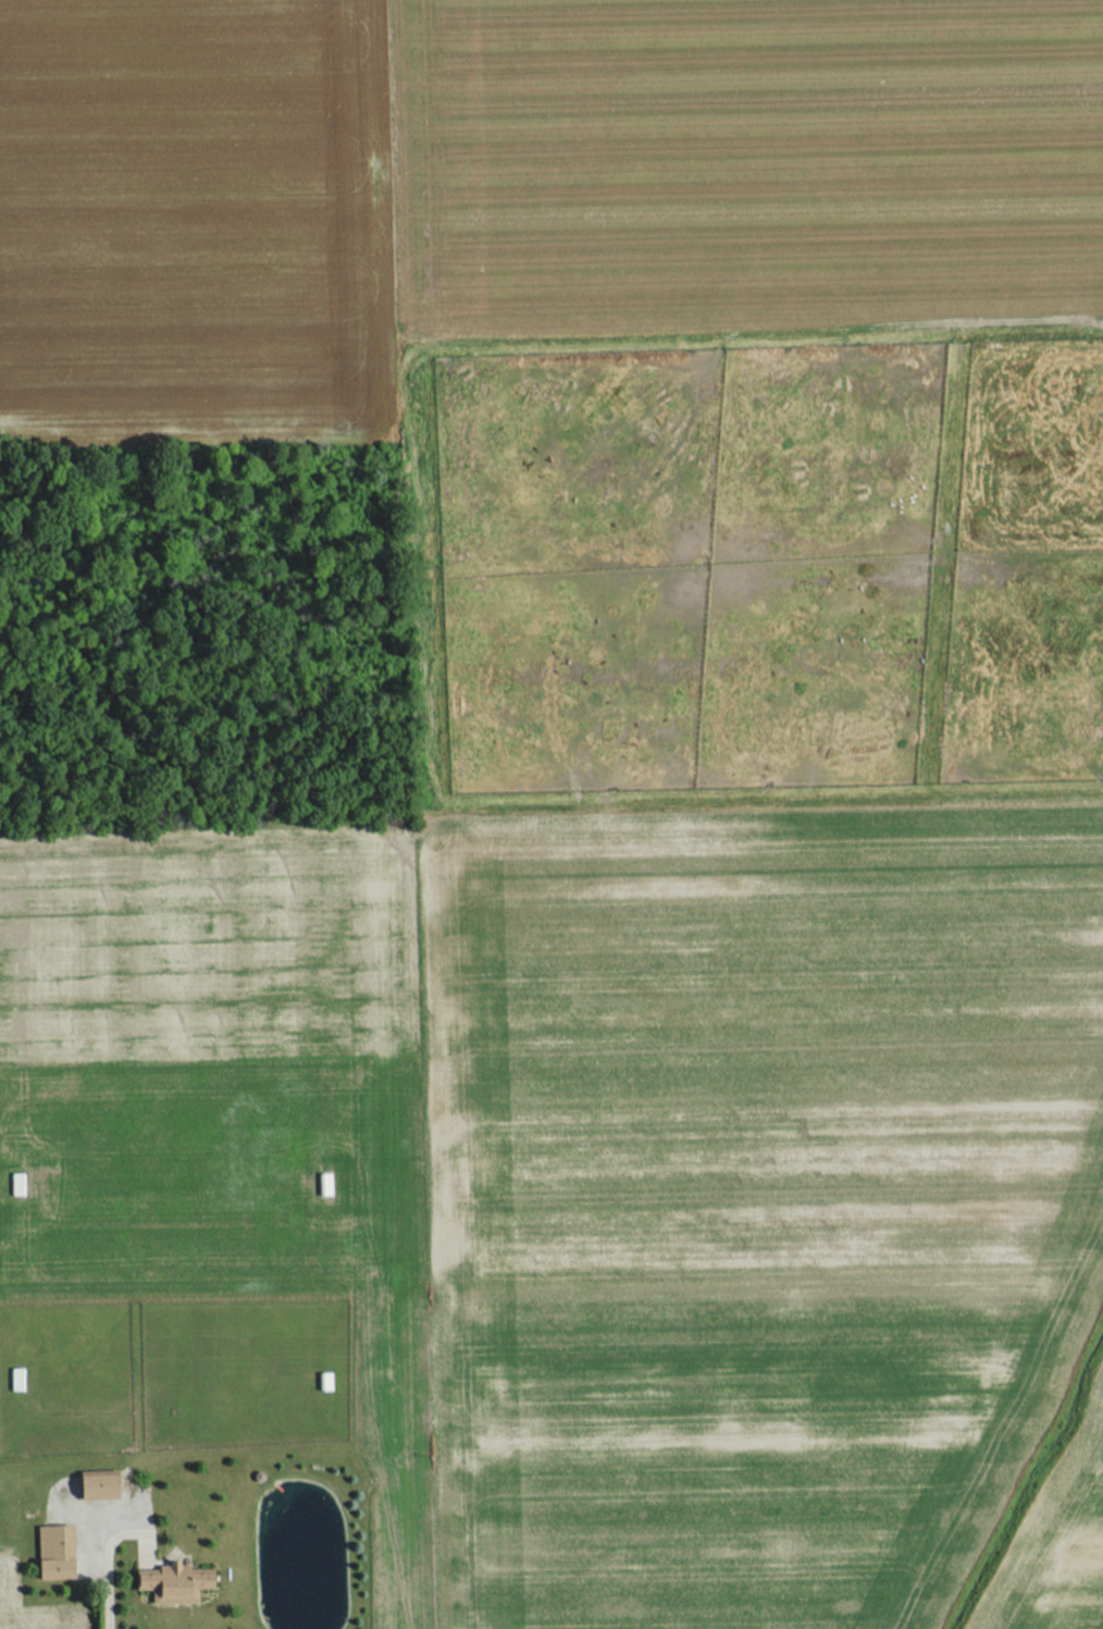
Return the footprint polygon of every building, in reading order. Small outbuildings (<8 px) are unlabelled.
[(116,1497),(115,1476),(79,1477),(79,1499),(116,1497)] [(72,1579),(70,1526),(35,1527),(36,1580),(72,1579)] [(195,1605),(195,1589),(211,1590),(211,1575),(186,1574),(186,1566),(158,1566),(158,1579),(136,1579),(136,1590),(149,1590),(149,1604),(195,1605)]
